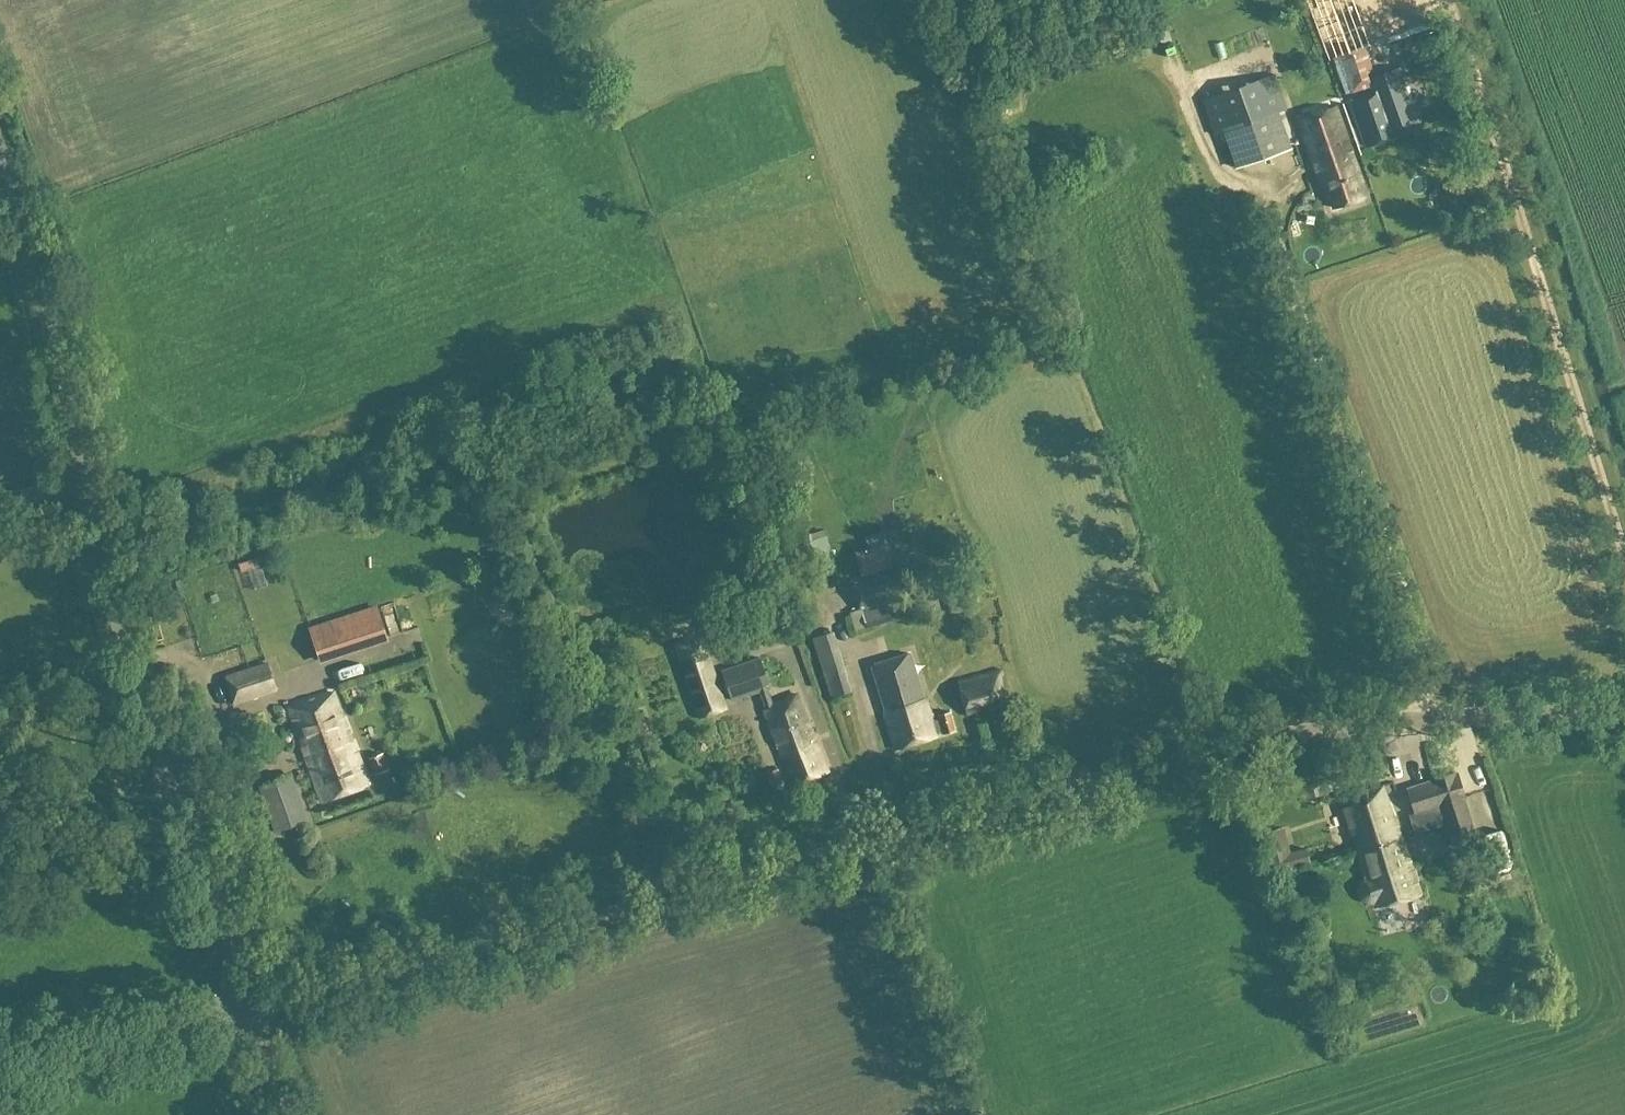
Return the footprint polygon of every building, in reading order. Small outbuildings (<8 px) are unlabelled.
[(1352,0),(1305,0),(1323,51),(1364,36),(1352,0)] [(1276,113),(1284,110),(1254,25),(1181,50),(1211,137),(1222,133),(1233,164),(1287,145),(1276,113)] [(1348,104),(1363,149),(1398,137),(1382,92),(1348,104)] [(1334,108),(1296,120),(1320,189),(1323,188),(1330,210),(1361,199),(1356,185),(1359,183),(1334,108)] [(1469,172),(1419,195),(1431,222),(1481,198),(1469,172)] [(808,545),(818,572),(831,567),(827,558),(830,557),(823,539),(808,545)] [(859,577),(890,569),(884,546),(853,554),(859,577)] [(240,572),(257,566),(255,559),(238,565),(240,572)] [(248,578),(251,592),(271,588),(268,574),(248,578)] [(850,586),(856,612),(847,614),(852,634),(864,630),(864,631),(886,624),(881,605),(890,603),(883,577),(850,586)] [(394,644),(383,607),(314,626),(324,664),(394,644)] [(838,651),(830,653),(824,635),(811,641),(827,701),(850,694),(838,651)] [(703,648),(677,657),(697,720),(724,712),(703,648)] [(912,658),(873,668),(878,686),(875,687),(891,750),(932,739),(931,733),(938,731),(940,737),(952,734),(947,714),(935,717),(936,722),(928,724),(912,658)] [(757,660),(719,673),(730,702),(758,692),(763,707),(761,708),(779,756),(779,757),(790,788),(826,774),(815,744),(814,744),(796,696),(769,705),(764,690),(768,689),(757,660)] [(265,666),(225,679),(233,704),(273,690),(265,666)] [(957,683),(965,718),(1006,708),(998,673),(957,683)] [(331,695),(287,712),(319,803),(367,785),(331,695)] [(367,761),(373,776),(386,771),(380,755),(367,761)] [(783,790),(776,770),(764,774),(771,794),(783,790)] [(1475,842),(1462,799),(1454,775),(1429,783),(1437,808),(1449,850),(1475,842)] [(289,776),(256,789),(274,834),(306,821),(289,776)] [(1437,808),(1429,783),(1407,790),(1415,815),(1437,808)] [(1356,852),(1398,840),(1380,789),(1339,798),(1356,852)] [(1282,829),(1263,835),(1273,872),(1306,864),(1304,856),(1290,859),(1282,829)] [(1424,868),(1451,860),(1443,832),(1415,839),(1424,868)] [(1509,867),(1499,832),(1485,837),(1494,871),(1509,867)] [(1398,840),(1356,852),(1365,880),(1360,884),(1358,890),(1358,896),(1362,902),(1367,905),(1373,906),(1374,907),(1416,895),(1398,840)] [(25,903),(40,899),(37,887),(21,892),(25,903)]
